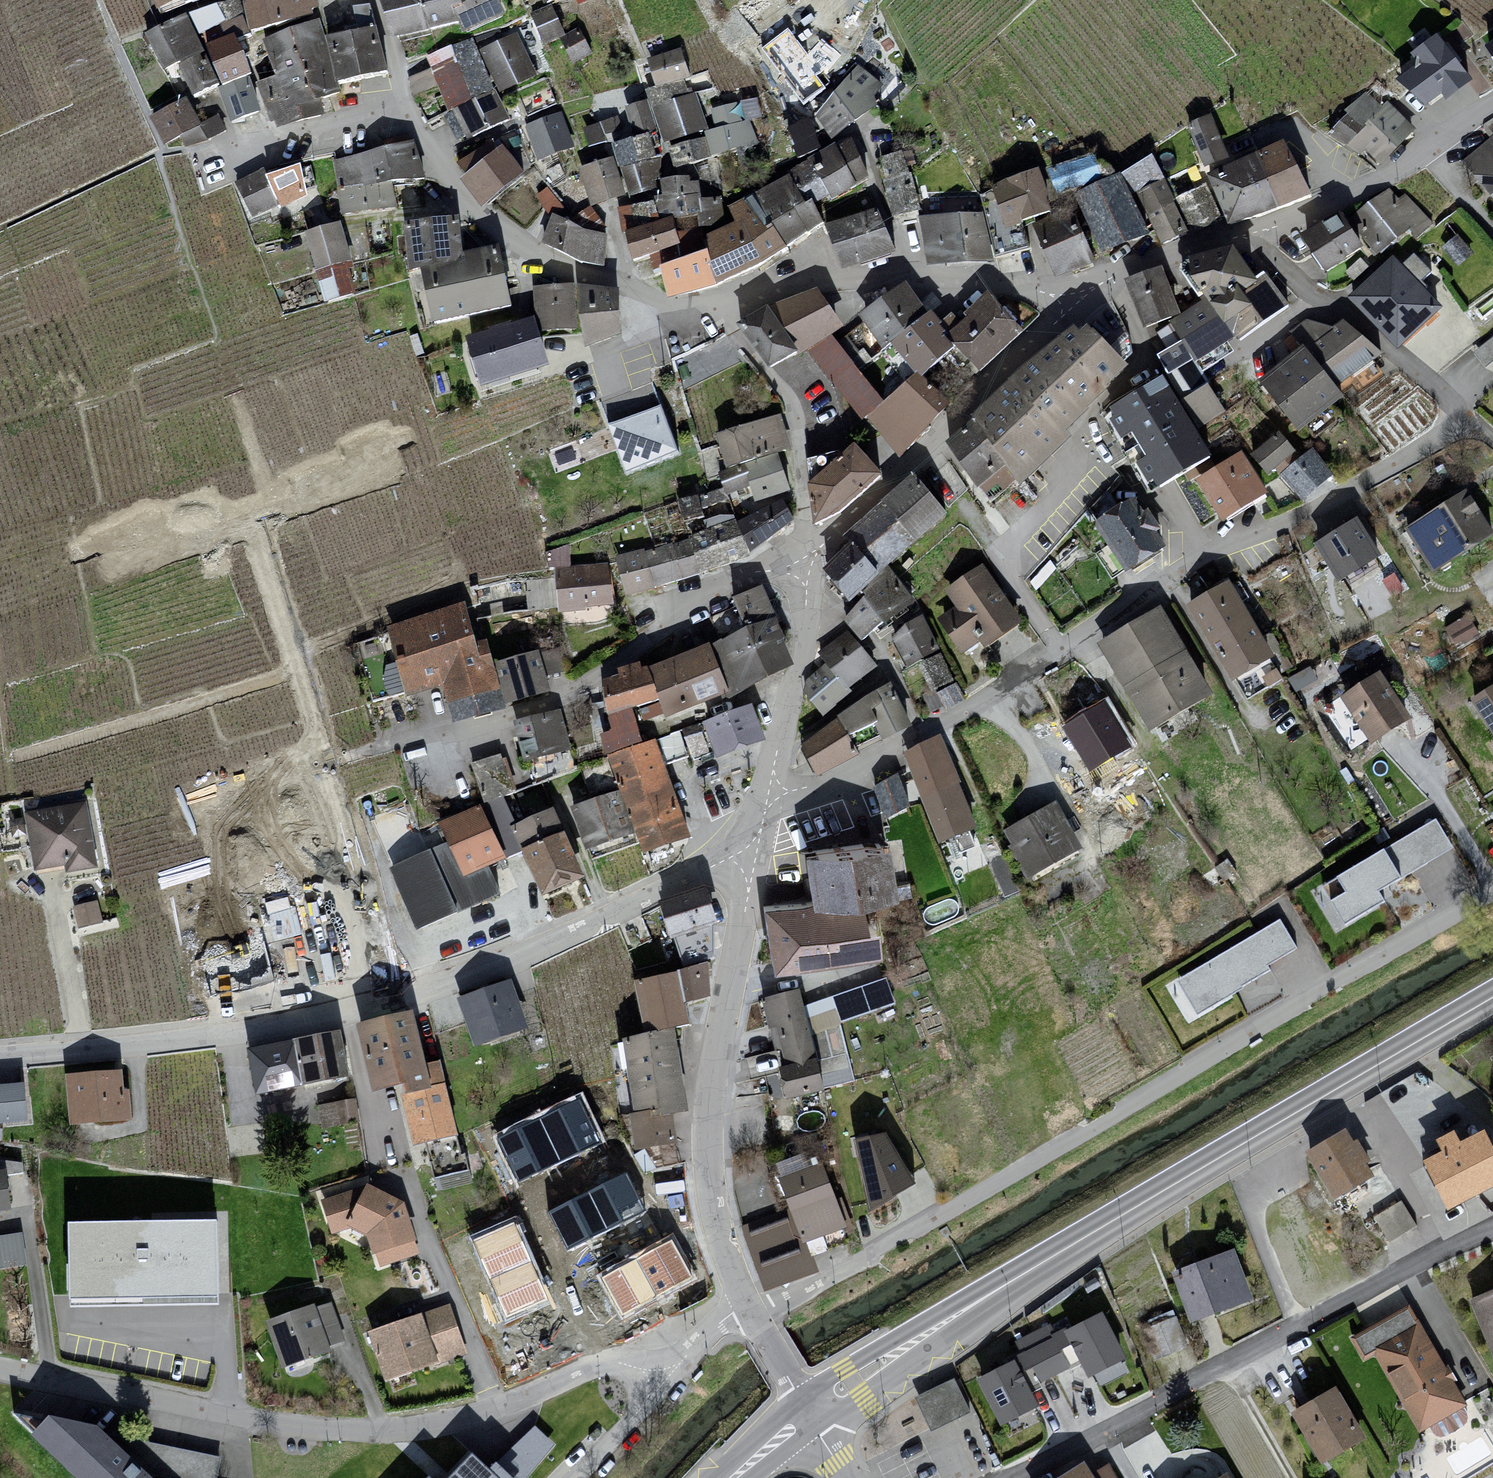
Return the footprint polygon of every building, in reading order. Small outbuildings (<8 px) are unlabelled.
[(161,16),(199,0),(154,0),(161,16)] [(191,15),(200,34),(221,24),(227,38),(232,36),(234,40),(250,34),(240,0),(238,0),(219,5),(191,15)] [(244,3),(252,31),(314,15),(310,0),(257,0),(244,3)] [(401,37),(465,18),(458,0),(390,0),(401,37)] [(497,0),(458,0),(465,18),(469,30),(504,14),(497,0)] [(353,6),(356,26),(369,24),(368,19),(373,18),(371,3),(353,6)] [(561,33),(550,6),(533,13),(545,40),(561,33)] [(203,52),(187,17),(148,36),(165,70),(178,63),(203,52)] [(318,22),(266,41),(280,77),(305,67),(316,100),(340,93),(337,84),(318,22)] [(376,26),(326,36),(337,84),(387,74),(376,26)] [(517,35),(483,50),(502,92),(536,76),(517,35)] [(227,38),(209,46),(224,86),(246,75),(234,40),(232,36),(227,38)] [(1453,99),(1461,107),(1489,87),(1448,39),(1420,56),(1428,67),(1407,85),(1434,112),(1453,99)] [(472,40),(431,56),(451,107),(468,140),(507,121),(491,88),(472,40)] [(650,53),(656,84),(692,77),(686,46),(650,53)] [(203,52),(178,63),(195,98),(219,86),(203,52)] [(801,54),(776,73),(801,106),(826,88),(801,54)] [(858,66),(817,115),(833,135),(872,104),(870,98),(880,85),(858,66)] [(280,77),(261,83),(277,127),(321,116),(316,100),(305,67),(280,77)] [(224,86),(221,88),(233,123),(258,113),(246,75),(224,86)] [(1383,162),(1412,131),(1368,93),(1332,132),(1383,162)] [(695,95),(654,108),(665,141),(706,128),(695,95)] [(657,130),(647,99),(624,106),(634,138),(655,131),(657,130)] [(186,100),(153,117),(168,144),(181,136),(186,145),(208,139),(225,130),(218,116),(200,126),(186,100)] [(736,103),(712,110),(717,129),(706,132),(707,136),(713,157),(758,145),(751,120),(742,122),(736,103)] [(561,115),(528,126),(539,157),(572,146),(561,115)] [(617,115),(582,127),(589,147),(624,135),(617,115)] [(1211,117),(1190,125),(1204,162),(1209,176),(1230,166),(1211,117)] [(816,123),(795,124),(797,153),(818,152),(816,123)] [(634,138),(613,145),(628,195),(655,187),(652,179),(659,177),(661,154),(655,131),(634,138)] [(707,136),(669,147),(675,168),(713,157),(707,136)] [(1492,210),(1492,136),(1456,159),(1492,210)] [(790,170),(792,174),(808,204),(829,193),(832,198),(866,178),(849,139),(790,170)] [(1230,166),(1209,176),(1226,214),(1231,224),(1308,194),(1283,142),(1230,166)] [(413,146),(335,164),(342,211),(392,205),(388,183),(421,179),(413,146)] [(501,147),(465,176),(487,204),(524,174),(501,147)] [(902,152),(880,157),(885,179),(883,179),(892,217),(921,210),(915,185),(910,186),(902,152)] [(612,157),(580,168),(592,205),(624,195),(612,157)] [(1204,162),(1140,193),(1165,242),(1226,214),(1209,176),(1204,162)] [(263,171),(238,183),(254,217),(279,205),(281,208),(306,197),(300,167),(267,179),(263,171)] [(993,186),(1008,225),(1054,209),(1040,169),(993,186)] [(792,174),(751,195),(786,247),(818,224),(808,204),(792,174)] [(686,178),(661,180),(664,200),(620,210),(625,231),(671,218),(699,211),(700,228),(708,226),(722,224),(720,198),(698,199),(697,183),(687,183),(686,178)] [(1118,178),(1080,195),(1105,249),(1142,233),(1118,178)] [(1314,241),(1341,276),(1375,253),(1383,258),(1426,227),(1392,191),(1352,221),(1314,241)] [(751,195),(729,207),(737,222),(708,235),(704,241),(706,251),(716,282),(761,263),(786,247),(751,195)] [(874,211),(827,226),(844,268),(891,252),(874,211)] [(1069,211),(1036,226),(1057,273),(1091,258),(1069,211)] [(982,214),(920,218),(927,263),(992,258),(982,214)] [(584,231),(554,216),(544,240),(581,258),(599,262),(605,235),(584,231)] [(671,218),(625,231),(634,261),(650,256),(654,267),(661,265),(683,258),(676,233),(671,218)] [(455,219),(406,223),(410,267),(422,266),(435,325),(508,308),(496,249),(459,257),(455,219)] [(338,224),(306,233),(325,301),(352,294),(344,267),(349,266),(338,224)] [(700,228),(676,233),(683,258),(706,251),(704,241),(708,235),(708,226),(700,228)] [(1233,249),(1185,265),(1207,299),(1231,335),(1237,332),(1242,339),(1289,305),(1267,276),(1257,282),(1233,249)] [(1405,261),(1423,278),(1434,267),(1416,250),(1405,261)] [(706,251),(683,258),(661,265),(670,294),(716,282),(706,251)] [(1357,293),(1401,333),(1429,308),(1390,262),(1357,293)] [(1161,271),(1128,284),(1145,327),(1178,313),(1161,271)] [(907,286),(863,318),(885,347),(893,342),(915,372),(919,375),(956,345),(947,336),(907,286)] [(571,287),(536,288),(538,329),(573,327),(571,287)] [(614,290),(579,287),(580,314),(588,343),(616,333),(614,290)] [(815,292),(767,306),(800,354),(839,327),(815,292)] [(990,296),(947,336),(956,345),(979,368),(1019,330),(990,296)] [(1231,335),(1207,299),(1173,322),(1184,341),(1158,356),(1169,372),(1231,335)] [(797,350),(767,306),(740,323),(769,368),(797,350)] [(535,320),(469,339),(484,384),(548,363),(535,320)] [(982,429),(1036,481),(1144,372),(1090,320),(982,429)] [(1320,351),(1350,387),(1382,361),(1353,326),(1343,334),(1310,323),(1296,333),(1320,351)] [(1492,367),(1492,333),(1468,352),(1479,369),(1490,364),(1492,367)] [(1312,352),(1272,385),(1315,438),(1356,405),(1312,352)] [(915,372),(868,417),(900,450),(947,403),(919,375),(915,372)] [(1228,463),(1174,380),(1121,415),(1175,497),(1228,463)] [(662,408),(612,426),(629,471),(678,453),(662,408)] [(775,419),(716,437),(724,476),(746,469),(779,456),(787,453),(775,419)] [(1282,439),(1262,458),(1283,482),(1305,460),(1282,439)] [(852,446),(813,484),(816,523),(841,510),(879,475),(852,446)] [(746,469),(754,511),(760,506),(778,499),(789,494),(779,456),(746,469)] [(1247,458),(1204,486),(1230,527),(1273,499),(1247,458)] [(925,480),(893,508),(928,549),(958,525),(925,480)] [(1435,577),(1492,547),(1492,526),(1475,497),(1407,534),(1435,577)] [(754,511),(736,524),(751,558),(791,523),(778,499),(760,506),(754,511)] [(1144,504),(1108,530),(1144,581),(1181,555),(1144,504)] [(928,549),(893,508),(852,542),(860,546),(894,579),(928,549)] [(736,524),(689,539),(699,575),(751,558),(736,524)] [(1320,551),(1353,590),(1391,565),(1360,525),(1320,551)] [(689,539),(619,556),(628,593),(699,575),(689,539)] [(860,546),(831,575),(866,609),(894,579),(860,546)] [(610,564),(556,571),(562,614),(615,608),(610,564)] [(991,576),(952,599),(960,612),(943,622),(966,659),(985,647),(990,655),(1026,633),(991,576)] [(1197,603),(1244,684),(1283,666),(1237,584),(1197,603)] [(483,603),(395,632),(417,701),(452,690),(459,712),(513,694),(483,603)] [(1455,641),(1480,632),(1472,612),(1448,621),(1455,641)] [(1164,614),(1108,649),(1163,739),(1223,705),(1164,614)] [(931,622),(896,646),(914,674),(926,669),(939,695),(961,690),(931,622)] [(784,625),(727,649),(745,701),(789,686),(794,661),(784,625)] [(824,654),(829,664),(856,696),(883,675),(853,633),(824,654)] [(727,649),(660,675),(669,708),(672,716),(681,722),(745,701),(727,649)] [(384,666),(391,695),(406,691),(398,662),(384,666)] [(829,664),(803,687),(830,719),(856,696),(829,664)] [(628,683),(613,687),(621,724),(645,716),(669,708),(660,675),(654,676),(651,668),(626,674),(628,683)] [(1349,705),(1381,752),(1418,726),(1388,679),(1349,705)] [(1492,749),(1492,682),(1461,701),(1492,749)] [(719,762),(770,744),(754,700),(703,719),(719,762)] [(1113,708),(1072,732),(1101,778),(1140,754),(1113,708)] [(559,713),(517,724),(526,759),(568,748),(559,713)] [(652,747),(645,716),(621,724),(623,740),(613,741),(619,759),(652,747)] [(838,725),(802,746),(819,772),(854,751),(838,725)] [(619,759),(614,761),(651,864),(701,846),(664,743),(652,747),(619,759)] [(944,743),(912,758),(954,848),(986,834),(944,743)] [(505,756),(473,767),(488,808),(519,797),(505,756)] [(901,781),(879,791),(894,822),(916,812),(901,781)] [(623,795),(576,811),(594,861),(641,844),(623,795)] [(92,807),(30,819),(40,878),(103,866),(92,807)] [(1492,830),(1492,808),(1482,815),(1492,830)] [(491,810),(388,859),(425,937),(506,900),(495,877),(518,866),(491,810)] [(1009,837),(1035,884),(1087,856),(1060,811),(1009,837)] [(560,814),(519,833),(552,906),(593,888),(560,814)] [(1344,923),(1388,902),(1380,884),(1455,849),(1441,819),(1321,876),(1344,923)] [(894,840),(812,853),(820,903),(902,890),(894,840)] [(706,892),(663,907),(677,948),(720,933),(706,892)] [(268,898),(274,936),(300,932),(294,893),(268,898)] [(81,926),(105,918),(98,897),(74,905),(81,926)] [(874,955),(866,897),(766,911),(774,969),(874,955)] [(1192,1011),(1302,951),(1283,916),(1173,976),(1192,1011)] [(206,954),(219,1001),(280,984),(267,937),(206,954)] [(714,972),(641,986),(652,1041),(699,1033),(695,1010),(720,1005),(714,972)] [(517,985),(460,1005),(479,1056),(535,1036),(517,985)] [(808,994),(768,1002),(790,1109),(831,1100),(808,994)] [(423,1021),(367,1035),(381,1094),(438,1080),(423,1021)] [(683,1039),(632,1046),(642,1119),(679,1114),(693,1112),(683,1039)] [(348,1040),(255,1057),(263,1103),(356,1086),(348,1040)] [(131,1079),(74,1083),(78,1133),(135,1129),(131,1079)] [(450,1080),(407,1092),(424,1154),(467,1142),(450,1080)] [(0,1092),(0,1132),(35,1129),(30,1090),(0,1092)] [(321,1119),(358,1117),(357,1097),(321,1098),(321,1119)] [(581,1099),(540,1119),(561,1163),(602,1143),(581,1099)] [(679,1114),(642,1119),(647,1154),(684,1148),(679,1114)] [(540,1119),(499,1139),(520,1182),(561,1163),(540,1119)] [(1313,1153),(1340,1201),(1379,1179),(1353,1131),(1313,1153)] [(902,1133),(861,1137),(867,1203),(908,1199),(902,1133)] [(1459,1211),(1492,1194),(1492,1133),(1469,1144),(1435,1160),(1459,1211)] [(829,1169),(785,1183),(806,1248),(850,1234),(829,1169)] [(626,1174),(589,1192),(608,1229),(644,1211),(626,1174)] [(0,1177),(0,1215),(18,1212),(11,1175),(0,1177)] [(589,1192),(549,1212),(567,1249),(608,1229),(589,1192)] [(368,1193),(323,1206),(334,1241),(352,1236),(373,1244),(382,1275),(422,1261),(409,1213),(368,1193)] [(1374,1212),(1387,1239),(1417,1224),(1404,1197),(1374,1212)] [(516,1215),(471,1236),(500,1300),(545,1279),(516,1215)] [(790,1216),(743,1231),(771,1294),(819,1273),(806,1248),(790,1216)] [(217,1219),(67,1222),(69,1308),(219,1305),(217,1219)] [(0,1233),(0,1265),(0,1266),(28,1263),(24,1230),(0,1233)] [(1178,1279),(1198,1327),(1257,1302),(1236,1254),(1178,1279)] [(633,1255),(591,1269),(607,1314),(648,1300),(633,1255)] [(1474,1302),(1492,1351),(1492,1294),(1474,1302)] [(320,1310),(269,1327),(285,1374),(337,1356),(320,1310)] [(453,1310),(373,1337),(390,1387),(470,1360),(453,1310)] [(1103,1311),(1064,1331),(1080,1362),(1088,1378),(1127,1358),(1103,1311)] [(1467,1413),(1418,1322),(1373,1347),(1422,1438),(1467,1413)] [(1039,1383),(1080,1362),(1064,1331),(1063,1328),(1055,1332),(1050,1323),(1014,1341),(1020,1353),(1014,1356),(1015,1359),(1031,1391),(1041,1386),(1039,1383)] [(1015,1359),(976,1379),(1000,1426),(1039,1406),(1031,1391),(1015,1359)] [(958,1384),(919,1403),(935,1433),(937,1438),(975,1418),(958,1384)] [(1299,1415),(1328,1467),(1372,1444),(1343,1392),(1299,1415)] [(32,1433),(55,1417),(42,1398),(19,1414),(32,1433)] [(43,1441),(80,1477),(160,1477),(111,1432),(63,1420),(43,1441)] [(501,1456),(525,1477),(528,1477),(554,1444),(534,1426),(501,1456)] [(501,1456),(495,1450),(489,1457),(472,1441),(439,1476),(429,1467),(418,1477),(525,1477),(501,1456)] [(163,1445),(159,1466),(215,1477),(220,1457),(163,1445)]
